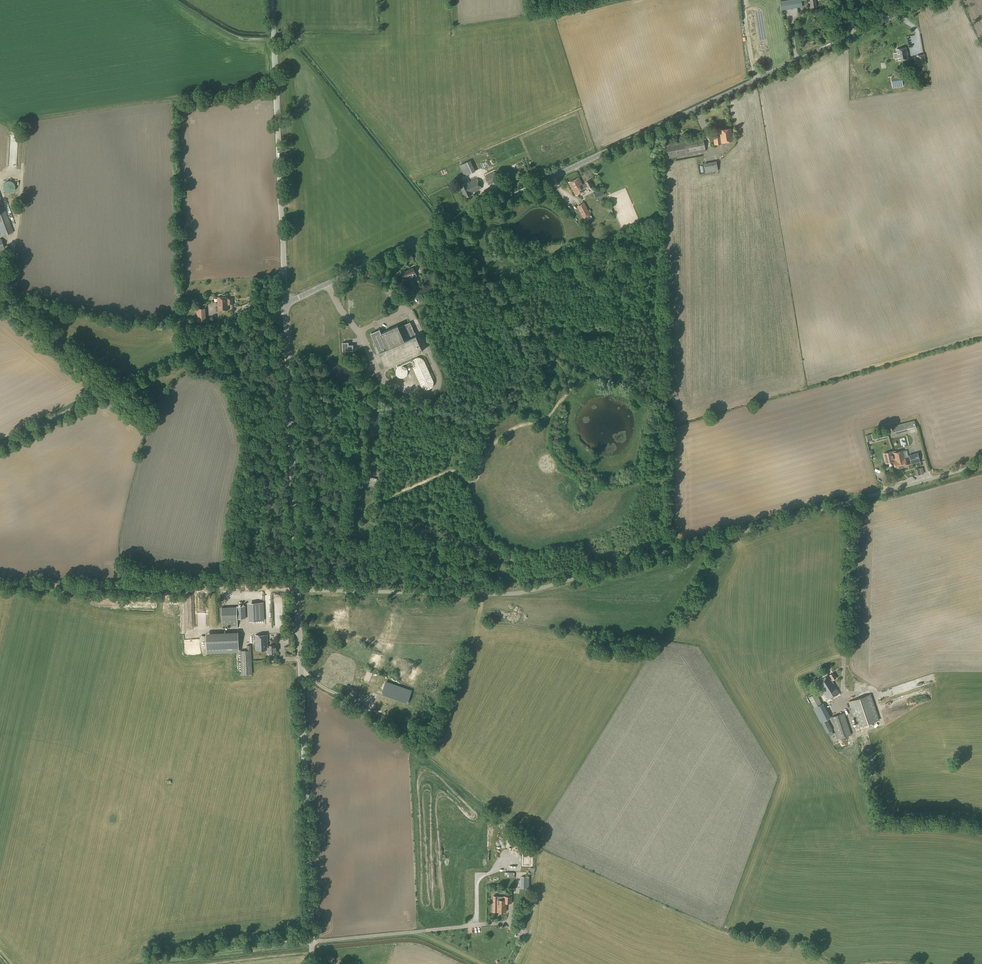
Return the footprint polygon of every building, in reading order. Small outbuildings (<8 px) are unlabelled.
[(780,1),(782,10),(802,7),(801,0),(789,0),(780,1)] [(898,60),(908,58),(906,48),(896,49),(898,60)] [(901,76),(891,78),(892,84),(893,88),(903,87),(902,82),(901,76)] [(714,145),(722,144),(721,143),(733,141),(731,128),(719,130),(720,136),(713,137),(714,145)] [(669,159),(706,151),(703,138),(666,144),(669,159)] [(464,176),(476,171),(470,160),(459,166),(464,176)] [(716,162),(704,164),(705,173),(718,171),(716,162)] [(504,179),(527,170),(525,166),(502,176),(504,179)] [(489,185),(498,180),(494,172),(485,176),(489,185)] [(482,189),(477,178),(470,182),(468,179),(465,181),(466,183),(460,186),(465,197),(472,194),(471,193),(482,189)] [(582,186),(582,185),(582,184),(579,178),(569,183),(573,190),(573,189),(574,191),(573,191),(576,195),(585,191),(583,188),(587,186),(589,189),(592,187),(589,181),(586,183),(586,184),(582,186)] [(596,198),(605,195),(602,189),(594,192),(596,198)] [(13,232),(0,196),(0,231),(2,236),(13,232)] [(584,220),(591,216),(584,202),(577,206),(579,210),(577,211),(581,219),(583,218),(584,220)] [(415,273),(413,268),(406,271),(405,270),(401,272),(404,279),(408,277),(408,276),(410,275),(411,278),(414,277),(417,283),(419,282),(417,276),(415,273)] [(228,297),(217,297),(218,311),(228,310),(228,305),(233,304),(232,297),(228,298),(228,297)] [(197,322),(206,321),(206,308),(196,309),(197,322)] [(423,351),(410,322),(399,327),(398,326),(381,333),(379,329),(371,333),(386,367),(423,351)] [(349,345),(348,343),(342,343),(343,351),(353,351),(353,345),(349,345)] [(428,389),(429,389),(430,389),(432,388),(432,387),(433,385),(434,384),(434,383),(434,382),(434,381),(433,379),(425,361),(424,360),(423,359),(421,358),(419,357),(417,357),(416,358),(415,358),(413,359),(413,361),(412,362),(412,363),(412,365),(412,366),(414,370),(421,385),(422,387),(423,388),(424,389),(426,389),(428,389)] [(402,378),(404,378),(405,378),(406,377),(407,376),(407,374),(408,372),(408,371),(407,370),(406,368),(405,367),(404,366),(402,366),(401,366),(400,366),(398,367),(397,368),(396,369),(396,370),(396,372),(396,373),(396,374),(396,375),(397,376),(398,377),(399,378),(401,378),(402,378)] [(896,433),(916,428),(915,420),(894,425),(891,426),(893,433),(896,433)] [(876,440),(888,437),(886,430),(874,433),(876,440)] [(892,451),(883,453),(885,464),(893,462),(895,469),(907,466),(905,458),(903,450),(896,452),(895,450),(892,451)] [(911,464),(920,462),(918,452),(908,455),(911,464)] [(916,476),(924,474),(922,467),(914,469),(916,476)] [(231,629),(238,628),(237,606),(222,607),(222,626),(230,626),(231,629)] [(238,619),(246,619),(245,610),(245,606),(243,606),(237,606),(238,619)] [(263,621),(263,606),(254,606),(254,621),(263,621)] [(362,629),(367,611),(359,609),(354,626),(362,629)] [(238,632),(206,634),(207,654),(239,652),(238,632)] [(268,647),(267,635),(255,635),(256,650),(268,650),(268,647)] [(241,674),(252,674),(251,645),(247,645),(247,650),(240,651),(241,674)] [(268,647),(268,650),(268,653),(277,653),(276,645),(270,645),(270,647),(268,647)] [(375,665),(381,656),(378,654),(372,663),(375,665)] [(832,681),(836,678),(833,673),(829,675),(832,679),(831,679),(828,675),(815,682),(819,688),(819,687),(828,700),(839,693),(832,681)] [(411,694),(388,686),(386,692),(408,700),(411,694)] [(822,704),(816,693),(808,697),(814,708),(813,708),(821,722),(826,732),(827,733),(833,730),(832,729),(827,719),(831,717),(823,703),(822,704)] [(857,727),(880,720),(871,694),(848,701),(857,727)] [(838,738),(850,735),(843,713),(831,717),(838,738)] [(523,851),(522,866),(532,866),(532,851),(523,851)] [(494,896),(493,911),(506,912),(506,903),(512,903),(512,896),(503,896),(503,897),(501,897),(501,896),(494,896)]
